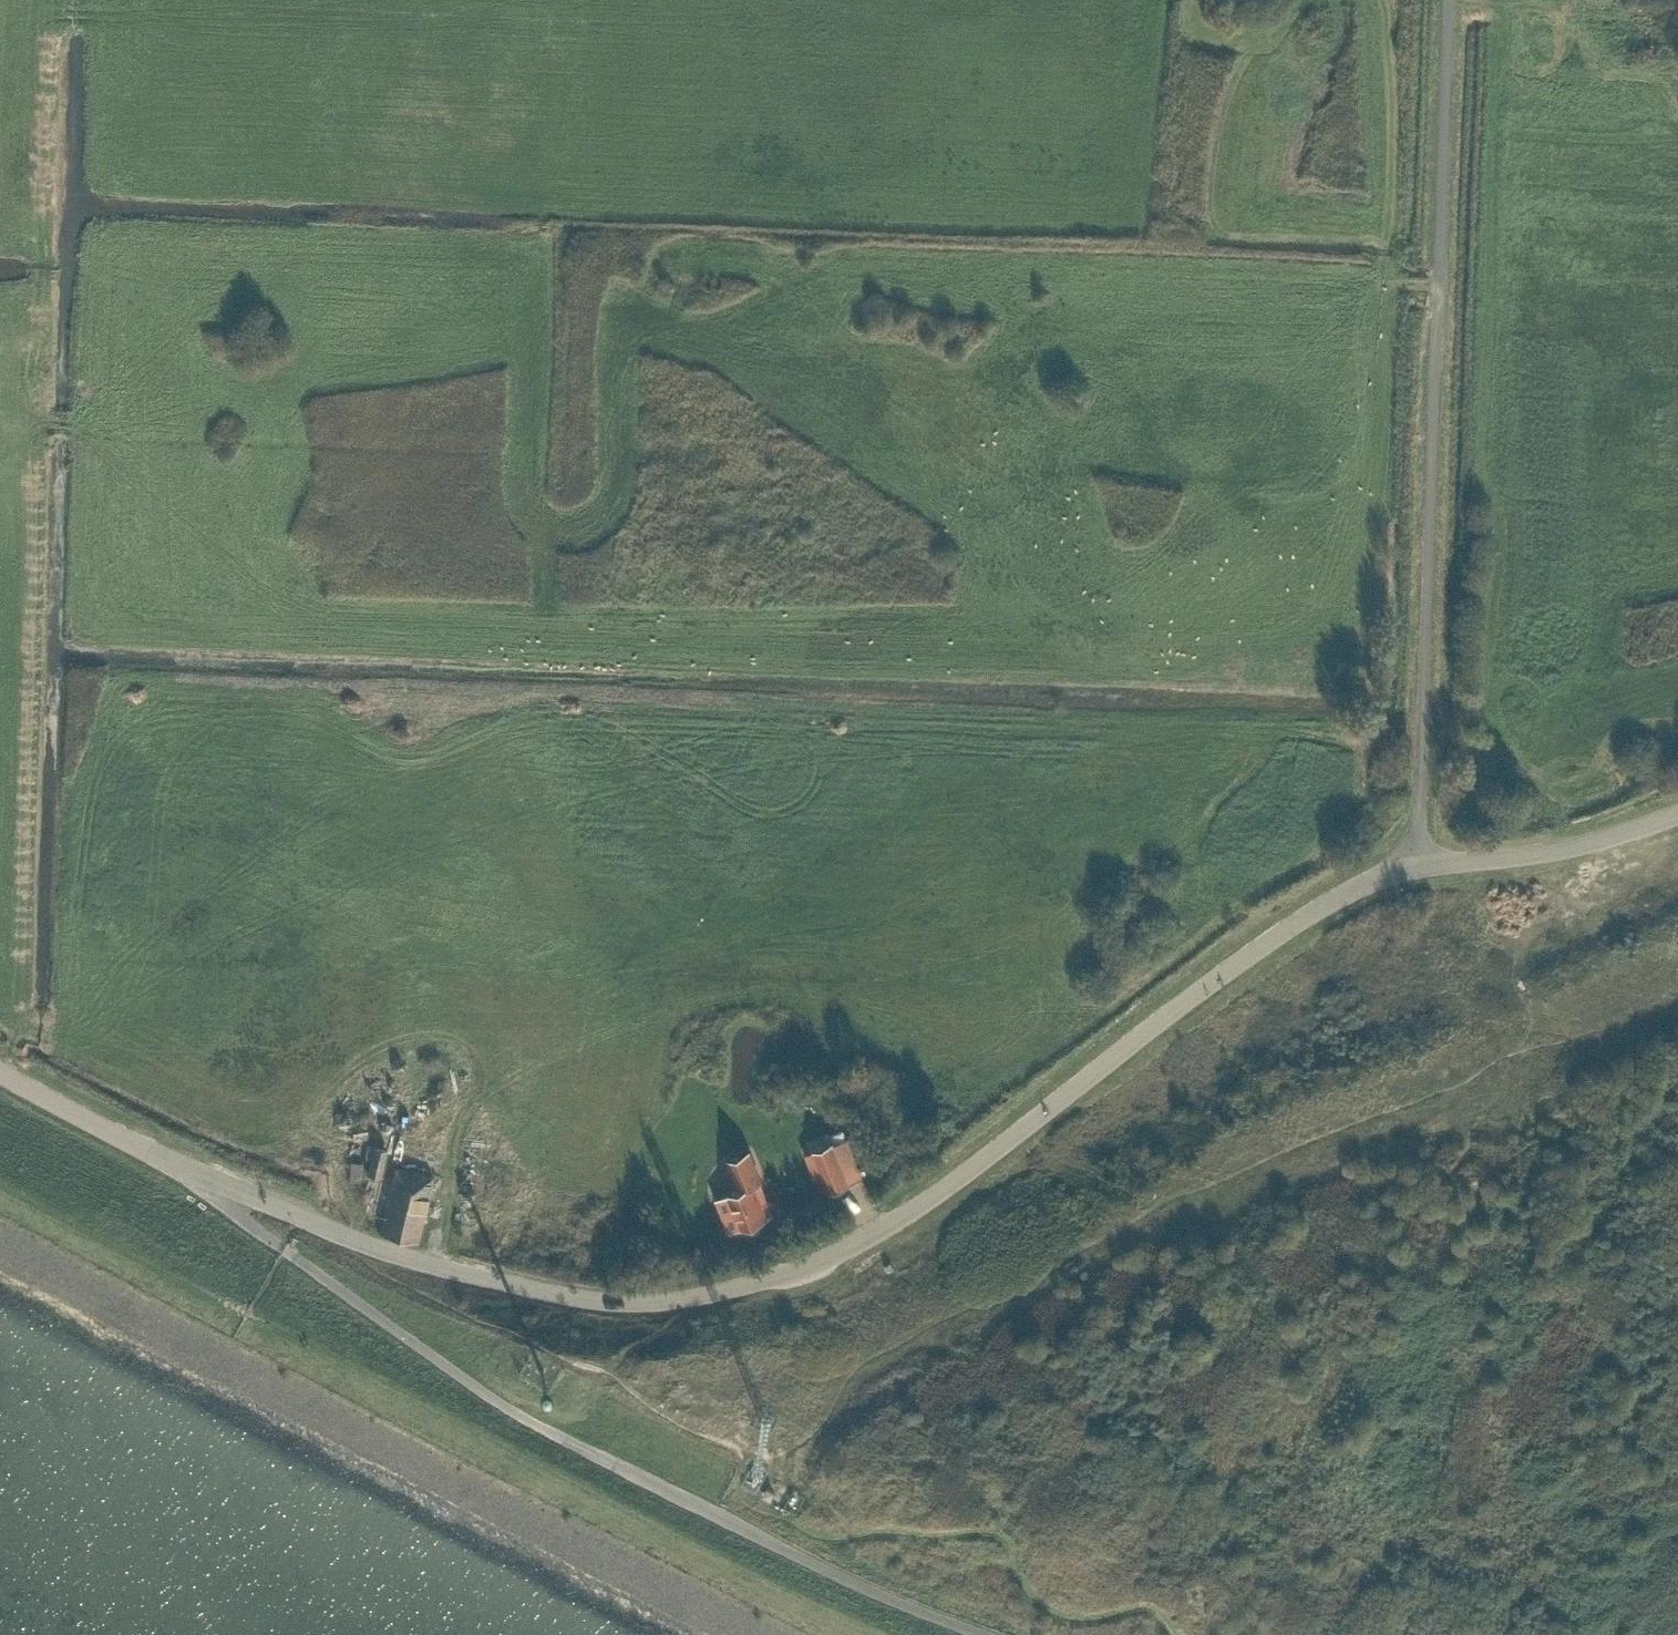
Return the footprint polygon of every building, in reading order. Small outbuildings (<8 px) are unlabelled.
[(835,1142),(813,1150),(829,1191),(850,1183),(835,1142)] [(387,1149),(373,1146),(367,1175),(381,1178),(387,1149)] [(731,1194),(720,1199),(733,1231),(744,1227),(770,1217),(776,1214),(769,1197),(763,1182),(764,1181),(751,1152),(730,1161),(742,1189),(731,1194)] [(397,1168),(393,1184),(382,1233),(421,1242),(435,1177),(397,1168)]
